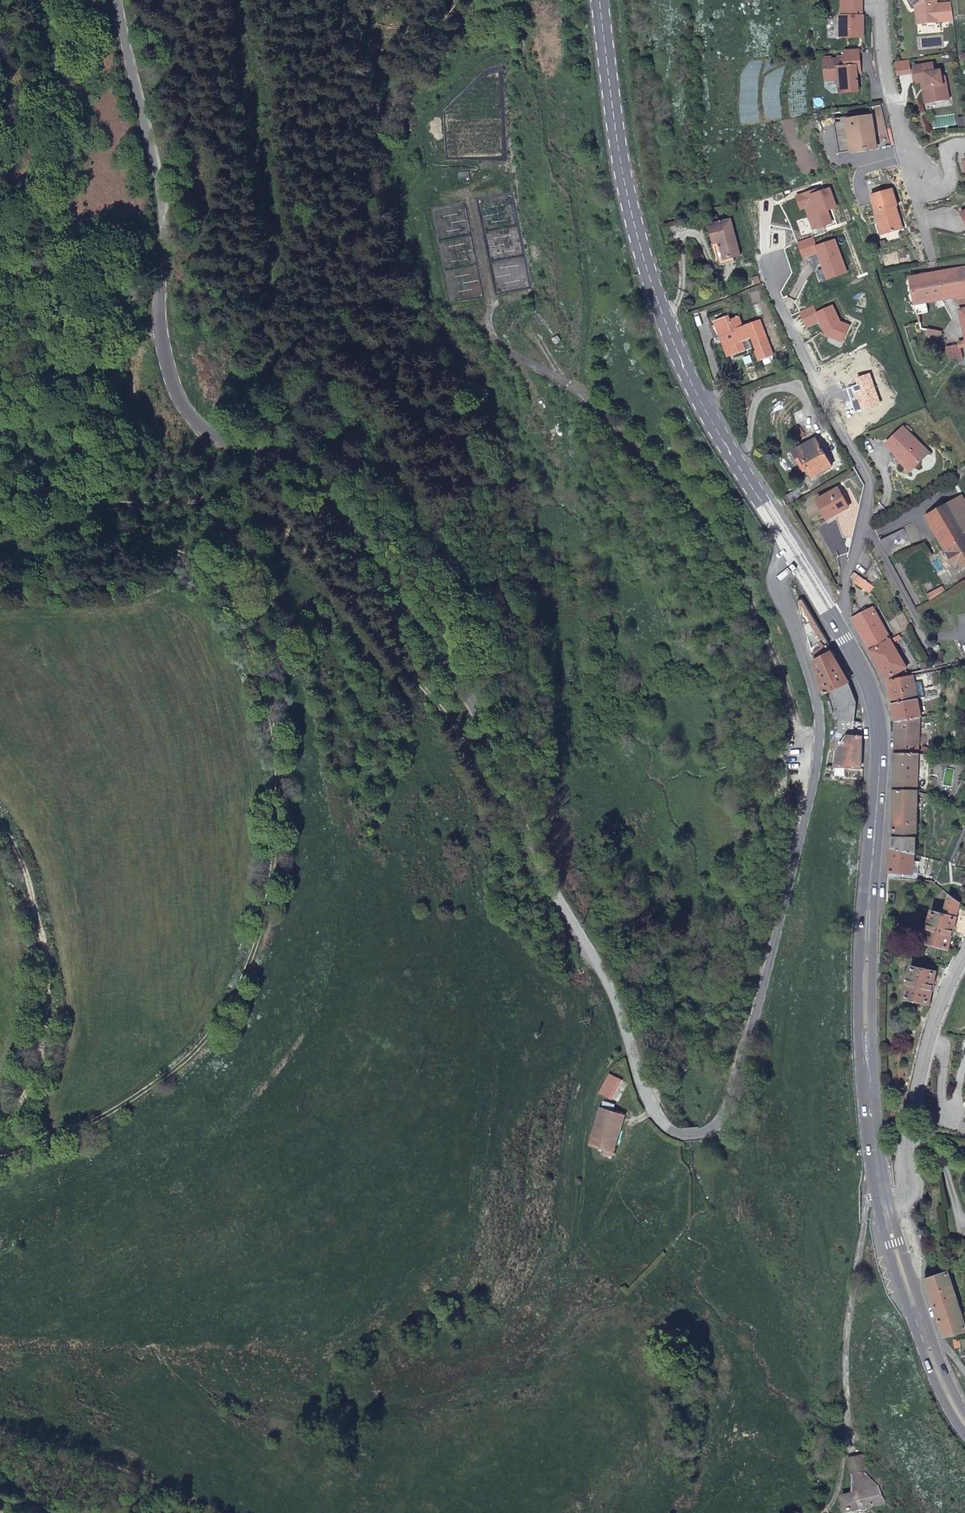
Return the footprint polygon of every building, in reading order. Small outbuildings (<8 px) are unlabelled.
[(865,15),(865,0),(842,0),(843,15),(865,15)] [(916,6),(919,4),(921,23),(939,21),(937,0),(911,0),(916,6)] [(838,38),(865,38),(865,15),(843,15),(838,15),(838,38)] [(861,63),(859,49),(845,50),(846,56),(824,58),(826,71),(833,78),(839,77),(841,91),(859,89),(857,70),(857,64),(861,63)] [(917,82),(922,81),(927,80),(931,102),(950,99),(947,83),(944,84),(942,76),(941,70),(935,71),(934,63),(914,66),(917,82)] [(927,80),(922,81),(926,103),(931,102),(927,80)] [(877,146),(872,114),(848,119),(853,150),(877,146)] [(883,233),(901,228),(894,206),(897,205),(899,205),(894,188),(872,194),(877,210),(876,210),(883,233)] [(894,206),(901,228),(904,228),(897,205),(894,206)] [(702,228),(707,246),(712,245),(717,262),(725,259),(733,257),(723,222),(702,228)] [(712,245),(707,246),(712,263),(717,262),(712,245)] [(717,262),(712,263),(714,269),(727,265),(725,259),(717,262)] [(964,308),(964,268),(957,270),(962,294),(957,295),(960,309),(964,308)] [(914,302),(917,314),(929,311),(927,301),(957,295),(962,294),(957,270),(910,277),(914,302)] [(719,336),(726,357),(738,353),(734,343),(745,339),(750,351),(748,352),(751,362),(765,357),(752,321),(735,327),(731,317),(722,320),(721,316),(708,321),(714,338),(719,336)] [(709,339),(714,338),(708,321),(703,322),(709,339)] [(941,339),(942,331),(928,329),(927,336),(941,339)] [(722,358),(726,357),(719,336),(714,338),(722,358)] [(949,357),(964,357),(959,343),(947,346),(949,357)] [(912,471),(931,452),(906,426),(887,444),(901,457),(900,459),(912,471)] [(818,441),(796,454),(806,470),(809,469),(814,476),(832,465),(818,441)] [(830,518),(850,506),(839,487),(818,499),(830,518)] [(782,497),(788,506),(804,496),(798,488),(782,497)] [(962,496),(927,516),(958,571),(964,567),(964,501),(962,496)] [(870,593),(875,586),(855,573),(852,577),(856,580),(854,582),(870,593)] [(853,619),(871,651),(891,640),(873,608),(853,619)] [(886,679),(900,671),(907,667),(891,640),(871,651),(886,679)] [(850,684),(827,646),(812,655),(824,695),(832,692),(850,684)] [(918,698),(913,676),(889,681),(893,703),(918,698)] [(858,705),(850,684),(832,692),(839,719),(837,732),(846,734),(854,735),(855,722),(858,705)] [(918,698),(893,703),(897,722),(919,717),(921,717),(918,698)] [(919,717),(897,722),(896,752),(918,753),(918,752),(919,717)] [(862,722),(855,722),(854,735),(846,734),(834,751),(836,766),(861,768),(862,722)] [(918,753),(896,752),(895,784),(901,784),(901,791),(917,791),(918,753)] [(901,784),(895,784),(894,848),(915,853),(915,838),(917,838),(917,791),(901,791),(901,784)] [(891,849),(888,877),(905,878),(905,879),(910,879),(910,874),(912,874),(914,859),(914,855),(894,849),(891,849)] [(920,859),(914,859),(912,874),(910,874),(910,879),(918,879),(920,859)] [(947,948),(960,902),(953,897),(950,894),(944,915),(933,912),(925,942),(947,948)] [(929,1003),(936,971),(912,967),(906,998),(929,1003)] [(614,1097),(624,1079),(611,1072),(602,1091),(614,1097)] [(614,1156),(627,1117),(603,1109),(591,1144),(604,1149),(604,1152),(614,1156)] [(944,1336),(964,1332),(964,1325),(948,1276),(950,1275),(949,1272),(925,1281),(944,1336)] [(849,1458),(851,1478),(851,1496),(839,1499),(843,1512),(850,1512),(885,1504),(878,1487),(867,1475),(861,1458),(849,1458)]
